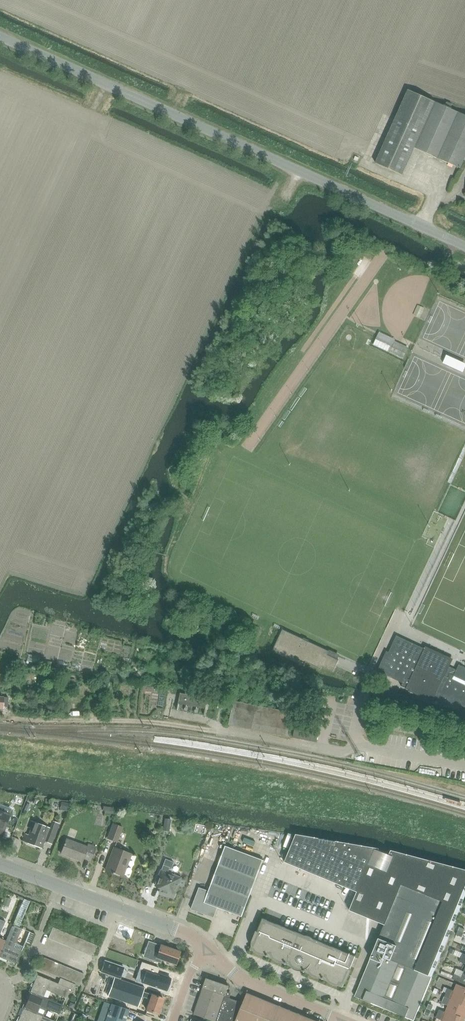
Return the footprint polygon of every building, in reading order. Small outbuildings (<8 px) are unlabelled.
[(460,167),(464,155),(464,116),(449,109),(408,90),(375,164),(402,176),(414,149),(429,155),(459,169),(460,167)] [(386,348),(389,343),(374,336),(372,341),(386,348)] [(393,343),(389,352),(403,359),(407,350),(393,343)] [(464,365),(464,354),(451,348),(447,357),(464,365)] [(333,672),(336,666),(339,660),(328,655),(329,651),(283,629),(273,651),(272,652),(304,666),(306,662),(321,669),(322,667),(333,672)] [(389,652),(380,672),(404,683),(402,687),(433,701),(435,696),(453,705),(455,701),(464,707),(464,706),(464,669),(459,666),(458,670),(449,666),(452,660),(427,648),(426,650),(398,637),(390,652),(389,652)] [(43,661),(42,669),(49,670),(50,662),(43,661)] [(205,715),(208,697),(181,691),(177,709),(178,709),(179,702),(206,708),(204,715),(205,715)] [(8,707),(8,698),(0,697),(0,709),(3,710),(3,707),(8,707)] [(233,700),(229,723),(287,735),(292,712),(233,700)] [(102,807),(102,810),(105,810),(105,815),(112,816),(113,808),(102,807)] [(1,838),(9,816),(0,812),(0,838),(1,838)] [(165,819),(163,830),(169,831),(171,820),(165,819)] [(42,849),(44,842),(53,845),(61,825),(53,822),(50,829),(30,821),(28,828),(31,830),(28,836),(25,835),(22,842),(42,849)] [(114,824),(108,839),(117,843),(123,828),(114,824)] [(296,835),(284,862),(357,892),(374,851),(296,834),(296,835)] [(83,859),(91,862),(96,848),(88,845),(87,849),(66,841),(61,854),(82,862),(83,859)] [(263,860),(226,846),(209,892),(199,888),(191,909),(214,918),(218,907),(242,917),(263,860)] [(123,877),(132,855),(114,848),(106,871),(113,873),(112,875),(115,876),(116,874),(123,877)] [(374,851),(357,892),(349,911),(384,925),(354,997),(413,1020),(414,1020),(464,897),(464,870),(374,851)] [(180,878),(167,874),(170,868),(171,869),(174,862),(165,859),(155,886),(161,888),(159,893),(173,898),(180,878)] [(6,897),(3,904),(9,906),(11,899),(6,897)] [(24,899),(21,906),(27,909),(30,901),(24,899)] [(17,915),(13,925),(19,928),(23,918),(17,915)] [(319,979),(320,979),(328,982),(329,983),(330,984),(331,985),(332,985),(333,986),(335,986),(336,986),(337,986),(339,986),(343,988),(355,957),(263,919),(250,950),(254,952),(255,953),(256,954),(257,954),(258,955),(259,955),(260,956),(262,956),(263,956),(264,956),(272,959),(273,960),(274,961),(275,962),(277,963),(278,963),(279,963),(280,964),(282,964),(283,964),(310,975),(310,976),(311,976),(313,977),(314,978),(315,978),(316,979),(317,979),(319,979)] [(12,925),(4,944),(5,945),(0,956),(0,958),(16,965),(22,952),(13,948),(21,929),(19,928),(13,925),(12,925)] [(119,925),(116,934),(131,939),(134,930),(119,925)] [(48,939),(54,941),(58,930),(53,928),(48,939)] [(64,932),(58,930),(54,941),(59,943),(64,932)] [(59,943),(65,946),(69,935),(64,932),(59,943)] [(75,937),(69,935),(65,946),(70,948),(75,937)] [(70,948),(76,950),(80,939),(75,937),(70,948)] [(86,942),(80,939),(76,950),(81,953),(86,942)] [(81,953),(87,955),(91,944),(86,942),(81,953)] [(455,942),(453,949),(461,951),(463,945),(455,942)] [(97,946),(91,944),(87,955),(93,957),(97,946)] [(159,959),(175,965),(179,952),(161,946),(159,950),(155,949),(155,947),(149,945),(143,961),(157,966),(159,959)] [(39,970),(45,972),(50,960),(44,958),(39,970)] [(45,972),(51,975),(55,963),(50,960),(45,972)] [(105,960),(101,972),(120,978),(123,967),(105,960)] [(143,962),(141,969),(148,971),(144,984),(166,991),(171,978),(156,973),(158,968),(143,962)] [(57,977),(61,965),(55,963),(51,975),(57,977)] [(57,977),(60,978),(62,979),(67,967),(61,965),(57,977)] [(73,970),(67,967),(62,979),(68,982),(73,970)] [(464,971),(464,972),(457,969),(454,975),(455,975),(453,979),(464,984),(464,971)] [(68,982),(73,984),(79,972),(73,970),(68,982)] [(84,974),(79,972),(73,984),(76,985),(79,986),(84,974)] [(37,975),(30,992),(43,997),(46,990),(65,998),(69,989),(73,991),(76,985),(73,984),(68,982),(62,979),(60,978),(58,984),(37,975)] [(247,994),(244,1003),(230,998),(231,994),(226,993),(228,986),(207,978),(195,1014),(203,1017),(203,1018),(211,1020),(314,1020),(247,994)] [(114,979),(108,996),(138,1007),(144,989),(114,979)] [(447,988),(446,992),(464,1000),(464,987),(457,984),(454,991),(447,988)] [(62,1005),(43,997),(30,992),(23,1009),(36,1014),(43,1017),(46,1009),(58,1014),(62,1005)] [(150,999),(147,1010),(158,1014),(164,998),(145,992),(143,997),(150,999)] [(448,1005),(464,1012),(464,1000),(446,992),(444,997),(450,999),(448,1005)] [(129,1010),(111,1004),(106,1020),(125,1020),(129,1010)] [(456,1020),(464,1020),(464,1018),(464,1012),(448,1005),(445,1012),(439,1010),(437,1013),(456,1020)] [(36,1014),(23,1009),(18,1020),(53,1020),(43,1017),(36,1014)]
